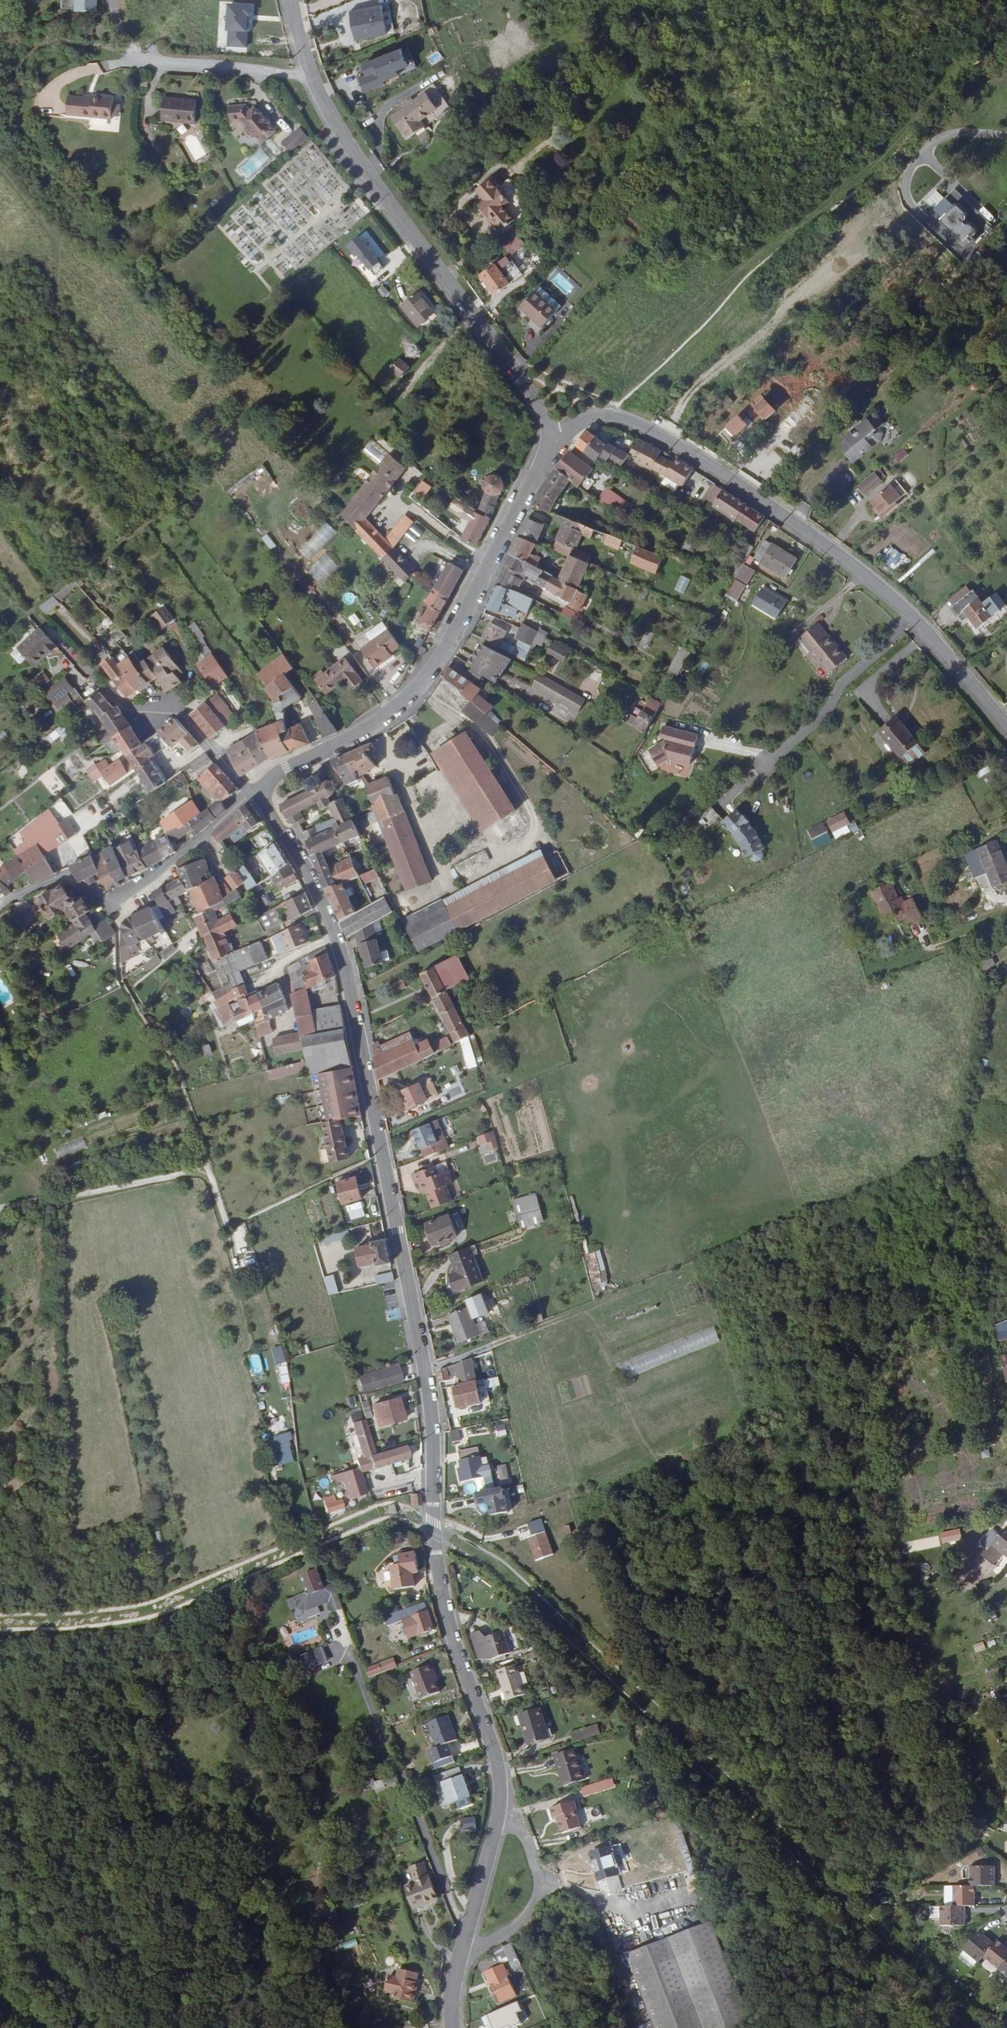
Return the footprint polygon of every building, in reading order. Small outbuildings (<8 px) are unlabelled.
[(58,11),(68,11),(68,14),(91,15),(92,0),(59,0),(58,11)] [(385,34),(376,1),(346,9),(355,42),(385,34)] [(224,46),(248,47),(249,3),(225,3),(224,46)] [(407,44),(358,61),(363,73),(357,75),(362,89),(416,70),(407,44)] [(389,119),(403,141),(413,135),(409,128),(435,110),(425,95),(412,103),(402,110),(389,119)] [(79,99),(65,98),(64,116),(107,120),(107,116),(109,106),(109,98),(89,96),(89,100),(79,99)] [(190,124),(192,104),(171,103),(171,100),(160,98),(158,121),(190,124)] [(400,108),(402,110),(412,103),(410,100),(400,108)] [(259,145),(273,133),(267,126),(268,125),(260,116),(259,117),(253,109),(251,111),(247,106),(230,106),(230,121),(239,121),(245,129),(244,130),(243,135),(246,139),(251,139),(253,137),(259,145)] [(409,128),(413,135),(439,117),(435,110),(409,128)] [(288,143),(296,152),(308,142),(303,132),(288,143)] [(247,180),(270,158),(259,147),(236,168),(247,180)] [(478,190),(479,191),(494,179),(493,177),(478,190)] [(476,209),(498,234),(511,222),(503,213),(501,210),(506,206),(495,193),(502,187),(494,179),(479,191),(487,200),(476,209)] [(502,187),(495,193),(506,206),(514,199),(503,186),(502,187)] [(952,201),(947,196),(945,198),(936,190),(924,203),(939,216),(952,201)] [(959,225),(968,217),(960,208),(942,223),(955,240),(951,243),(962,256),(968,250),(959,239),(965,234),(959,225)] [(959,239),(968,250),(977,242),(977,239),(977,237),(976,235),(974,233),(973,232),(970,230),(968,229),(964,225),(968,217),(959,225),(965,234),(959,239)] [(511,222),(498,234),(499,235),(512,223),(511,222)] [(509,256),(524,243),(515,233),(500,245),(509,256)] [(397,263),(371,239),(354,253),(381,281),(397,263)] [(340,240),(333,244),(341,256),(347,252),(340,240)] [(469,253),(476,255),(478,248),(471,246),(469,253)] [(978,256),(987,268),(990,265),(981,254),(978,256)] [(516,278),(503,258),(476,279),(489,297),(516,278)] [(559,266),(547,277),(568,300),(580,288),(559,266)] [(534,292),(549,306),(554,301),(538,288),(534,292)] [(435,310),(418,290),(401,304),(419,324),(435,310)] [(519,309),(534,322),(549,306),(534,292),(519,309)] [(549,306),(555,311),(559,306),(554,301),(549,306)] [(549,306),(534,322),(541,328),(556,312),(555,311),(549,306)] [(957,331),(952,325),(939,334),(944,340),(957,331)] [(396,360),(388,370),(397,379),(406,368),(396,360)] [(397,379),(388,370),(379,380),(390,389),(398,379),(397,379)] [(757,398),(741,413),(748,420),(755,414),(759,419),(769,411),(757,398)] [(735,418),(723,429),(731,437),(742,427),(735,418)] [(847,445),(848,447),(851,450),(858,459),(867,451),(868,452),(872,449),(873,447),(880,440),(880,436),(876,431),(881,428),(880,426),(873,418),(860,428),(859,435),(850,443),(847,445)] [(598,434),(591,428),(578,443),(581,446),(587,449),(598,434)] [(606,457),(629,468),(631,464),(628,462),(633,452),(612,440),(610,443),(598,434),(587,449),(600,458),(601,456),(605,458),(606,457)] [(676,458),(640,440),(633,450),(639,453),(635,462),(664,477),(676,458)] [(560,466),(576,477),(586,484),(587,483),(593,475),(599,466),(596,464),(600,458),(587,449),(581,446),(576,453),(572,450),(560,466)] [(896,461),(908,457),(905,449),(893,453),(896,461)] [(391,454),(343,512),(342,513),(383,556),(385,558),(394,546),(387,538),(367,517),(408,467),(391,454)] [(699,467),(681,457),(671,475),(689,485),(699,467)] [(597,527),(610,532),(617,535),(621,522),(599,515),(585,505),(583,508),(584,509),(581,513),(557,502),(560,496),(576,477),(560,466),(544,485),(535,504),(558,513),(597,527)] [(481,511),(490,515),(499,491),(504,488),(506,483),(507,479),(508,478),(507,476),(505,477),(503,474),(503,472),(501,471),(500,472),(495,471),(495,470),(493,470),(493,471),(490,473),(489,472),(488,474),(487,477),(485,477),(485,479),(486,479),(486,482),(484,483),(485,485),(486,485),(487,487),(490,489),(481,511)] [(599,480),(593,475),(587,483),(594,488),(599,480)] [(730,487),(718,479),(710,495),(719,502),(730,487)] [(419,481),(410,491),(417,497),(426,486),(419,481)] [(622,506),(627,499),(618,493),(620,490),(611,484),(603,496),(622,506)] [(860,494),(873,510),(882,502),(869,486),(860,494)] [(742,516),(752,502),(730,487),(719,502),(742,517),(742,516)] [(627,508),(629,509),(635,512),(638,507),(627,499),(622,506),(627,508)] [(752,502),(742,516),(761,529),(771,514),(752,502)] [(436,505),(431,511),(449,526),(455,520),(436,505)] [(621,522),(623,523),(629,509),(627,508),(621,522)] [(477,543),(491,516),(490,515),(481,511),(477,509),(463,536),(477,543)] [(406,513),(387,538),(394,546),(395,543),(414,520),(406,513)] [(572,553),(575,546),(581,531),(593,536),(597,527),(558,513),(556,518),(565,522),(558,538),(562,540),(561,541),(557,539),(555,543),(553,542),(552,544),(557,547),(570,552),(572,553)] [(545,523),(529,515),(524,524),(542,532),(542,531),(545,523)] [(298,551),(309,561),(336,532),(325,522),(298,551)] [(624,537),(640,543),(641,539),(642,536),(623,523),(621,522),(617,535),(624,537)] [(542,532),(524,524),(520,534),(537,542),(539,538),(543,539),(545,536),(541,534),(542,532)] [(621,545),(624,537),(617,535),(610,532),(607,540),(621,545)] [(553,574),(556,575),(561,565),(552,559),(535,549),(537,542),(520,534),(510,553),(543,569),(553,574)] [(758,567),(760,568),(764,561),(792,578),(800,565),(798,564),(802,558),(800,556),(801,554),(795,550),(793,553),(770,539),(755,565),(758,567)] [(749,561),(759,544),(752,540),(731,574),(739,577),(749,561)] [(395,543),(394,546),(408,561),(411,558),(408,554),(407,555),(395,543)] [(633,560),(659,571),(666,553),(640,543),(633,560)] [(394,546),(385,558),(407,581),(409,580),(414,575),(417,573),(418,571),(408,561),(394,546)] [(572,553),(589,560),(592,553),(575,546),(572,553)] [(894,570),(905,557),(892,546),(881,559),(894,570)] [(561,565),(564,566),(570,552),(557,547),(552,559),(561,565)] [(590,592),(601,565),(589,560),(572,553),(570,552),(564,566),(559,577),(590,592)] [(320,584),(338,566),(325,553),(307,571),(320,584)] [(527,572),(538,578),(543,569),(510,553),(501,576),(514,582),(519,584),(522,577),(524,578),(527,572)] [(439,588),(448,594),(462,569),(463,568),(450,561),(447,566),(442,563),(440,568),(444,570),(435,585),(439,588)] [(758,567),(755,565),(749,561),(739,577),(730,592),(721,607),(731,613),(740,598),(758,567)] [(537,581),(548,586),(553,574),(543,569),(538,578),(537,581)] [(592,594),(590,592),(559,577),(556,575),(553,574),(548,586),(573,599),(570,604),(580,610),(585,602),(586,603),(592,594)] [(414,575),(409,580),(414,586),(419,581),(414,575)] [(684,593),(689,578),(679,575),(675,590),(684,593)] [(81,576),(76,580),(80,584),(84,580),(81,576)] [(511,587),(499,581),(487,608),(495,612),(496,608),(502,610),(506,601),(519,607),(520,605),(525,594),(511,587)] [(423,619),(431,626),(448,594),(439,588),(435,585),(426,600),(431,605),(423,619)] [(777,618),(786,598),(759,586),(750,607),(777,618)] [(66,587),(53,597),(58,601),(69,592),(66,587)] [(525,594),(520,605),(527,608),(529,607),(533,598),(525,594)] [(967,594),(945,611),(957,625),(963,620),(978,637),(1001,617),(985,599),(983,601),(980,598),(974,602),(967,594)] [(53,597),(40,607),(44,613),(57,603),(53,597)] [(167,624),(168,623),(177,617),(167,604),(166,605),(152,616),(161,628),(162,627),(167,624)] [(580,620),(582,621),(585,616),(583,615),(568,607),(565,613),(579,621),(580,620)] [(541,608),(537,614),(545,619),(549,613),(541,608)] [(392,649),(402,641),(384,617),(364,632),(370,640),(363,646),(377,664),(388,657),(386,654),(392,649)] [(125,626),(130,630),(136,622),(131,618),(125,626)] [(507,629),(506,628),(492,620),(483,636),(499,644),(506,631),(507,629)] [(195,622),(187,626),(202,655),(210,651),(195,622)] [(849,656),(820,622),(807,633),(818,645),(813,650),(832,672),(849,656)] [(551,639),(558,626),(552,623),(544,636),(551,639)] [(50,640),(38,627),(16,648),(33,665),(46,653),(47,654),(56,646),(50,640)] [(640,644),(646,648),(653,634),(647,631),(640,644)] [(818,645),(807,633),(802,637),(813,650),(818,645)] [(523,649),(529,652),(533,643),(527,641),(523,649)] [(566,660),(571,650),(564,646),(554,641),(550,648),(548,647),(546,649),(566,660)] [(513,658),(483,642),(470,662),(498,681),(513,658)] [(155,653),(161,649),(157,643),(151,647),(155,653)] [(158,676),(166,687),(168,690),(173,686),(183,679),(179,673),(187,667),(180,657),(177,660),(166,645),(161,649),(155,653),(146,660),(158,676)] [(679,676),(695,650),(686,645),(671,671),(679,676)] [(130,658),(149,682),(158,676),(146,660),(137,648),(128,655),(130,658)] [(523,649),(518,657),(525,660),(529,652),(523,649)] [(205,677),(209,683),(211,684),(227,673),(213,654),(209,657),(197,665),(205,677)] [(126,697),(139,688),(121,665),(112,655),(100,665),(126,697)] [(346,656),(341,660),(360,684),(365,679),(346,656)] [(139,688),(140,689),(149,682),(130,658),(121,665),(139,688)] [(360,684),(341,660),(326,672),(317,680),(327,692),(342,681),(341,680),(347,675),(356,687),(360,684)] [(705,674),(709,664),(703,661),(698,672),(705,674)] [(293,665),(284,672),(294,686),(303,679),(296,670),(293,665)] [(470,679),(449,665),(442,674),(464,688),(462,691),(473,699),(477,693),(482,687),(476,683),(470,679)] [(317,680),(326,672),(323,670),(314,676),(317,680)] [(33,678),(41,688),(50,681),(42,671),(33,678)] [(259,731),(273,755),(289,749),(283,736),(288,733),(287,730),(286,727),(285,724),(286,712),(281,695),(294,686),(284,672),(269,686),(277,697),(279,709),(272,713),(275,719),(280,716),(280,719),(259,731)] [(587,698),(540,673),(533,686),(579,711),(587,698)] [(353,689),(356,687),(347,675),(341,680),(342,681),(343,682),(346,680),(353,689)] [(67,695),(74,689),(65,677),(58,683),(67,695)] [(45,693),(54,705),(67,695),(58,683),(45,693)] [(307,703),(294,686),(281,695),(286,712),(285,724),(286,727),(292,725),(290,721),(289,715),(307,703)] [(54,705),(56,708),(61,715),(82,696),(75,688),(74,689),(67,695),(54,705)] [(99,692),(97,690),(84,699),(86,700),(99,692)] [(114,707),(99,692),(86,700),(100,716),(114,707)] [(218,692),(216,693),(233,719),(234,717),(226,706),(228,705),(218,692)] [(207,700),(227,725),(233,719),(216,693),(207,700)] [(477,693),(473,699),(487,711),(492,704),(477,693)] [(662,704),(664,701),(651,693),(649,696),(662,704)] [(207,700),(190,712),(201,725),(213,738),(227,725),(207,700)] [(316,700),(307,705),(313,715),(322,710),(316,700)] [(117,705),(114,707),(100,716),(92,721),(95,725),(102,720),(108,730),(101,735),(106,742),(114,737),(131,725),(123,713),(117,705)] [(622,717),(624,714),(615,709),(613,712),(622,717)] [(647,730),(655,716),(644,710),(637,722),(624,714),(622,717),(647,730)] [(325,713),(318,718),(321,726),(331,720),(325,713)] [(881,729),(912,765),(929,750),(898,714),(881,729)] [(198,744),(176,718),(158,731),(168,744),(170,746),(178,740),(188,751),(198,744)] [(325,736),(338,730),(331,720),(321,726),(325,736)] [(58,724),(46,739),(51,744),(57,736),(61,739),(68,731),(58,724)] [(283,736),(289,749),(298,746),(298,748),(309,744),(300,724),(287,730),(288,733),(283,736)] [(667,741),(653,745),(657,761),(671,756),(692,762),(700,733),(664,724),(662,734),(668,736),(667,741)] [(143,741),(131,725),(114,737),(126,754),(143,741)] [(246,739),(262,762),(273,755),(259,731),(246,739)] [(441,747),(492,824),(517,808),(467,731),(441,747)] [(246,739),(228,750),(242,774),(262,762),(246,739)] [(89,740),(81,747),(87,755),(89,753),(96,748),(89,740)] [(145,740),(143,741),(126,754),(133,764),(135,766),(138,770),(150,761),(148,757),(153,753),(145,740)] [(375,748),(371,742),(346,754),(352,769),(354,768),(358,776),(361,774),(366,772),(366,770),(373,767),(370,759),(372,758),(369,751),(375,748)] [(441,747),(432,753),(483,830),(492,824),(441,747)] [(109,765),(97,748),(96,748),(89,753),(98,767),(108,782),(125,770),(118,759),(109,765)] [(148,757),(150,761),(157,755),(155,753),(153,753),(148,757)] [(211,759),(206,753),(188,765),(193,772),(211,759)] [(352,769),(346,754),(333,761),(339,772),(339,773),(346,785),(360,778),(358,776),(354,768),(352,769)] [(150,761),(138,770),(152,792),(166,782),(150,761)] [(206,784),(224,774),(216,764),(200,776),(206,784)] [(291,796),(279,802),(286,816),(294,823),(298,821),(306,817),(302,808),(305,807),(306,809),(308,808),(307,806),(311,804),(312,806),(314,804),(313,803),(318,800),(322,808),(330,804),(332,802),(331,801),(335,799),(332,791),(334,789),(336,789),(336,787),(335,787),(335,784),(336,782),(335,781),(334,782),(331,779),(332,778),(331,777),(329,779),(326,777),(327,775),(325,775),(325,777),(323,779),(319,774),(320,773),(319,771),(317,772),(307,777),(304,780),(305,782),(307,781),(310,787),(305,789),(305,787),(302,788),(303,790),(294,795),(293,794),(290,795),(291,796)] [(190,783),(200,776),(196,772),(187,779),(190,783)] [(209,807),(217,815),(225,807),(221,802),(237,789),(224,774),(206,784),(205,785),(217,800),(209,807)] [(366,780),(364,782),(366,787),(375,809),(377,815),(380,821),(403,809),(397,792),(396,792),(389,775),(381,779),(380,776),(372,780),(373,782),(369,784),(366,780)] [(187,786),(184,788),(190,796),(192,794),(189,791),(190,790),(187,786)] [(352,819),(341,796),(335,799),(331,801),(332,802),(330,804),(338,819),(328,825),(326,822),(318,825),(303,832),(306,839),(335,826),(342,841),(358,833),(354,825),(352,819)] [(161,821),(167,834),(181,824),(182,827),(187,823),(201,813),(191,801),(182,807),(161,821)] [(235,811),(228,818),(236,828),(240,824),(245,831),(261,819),(251,801),(236,813),(235,811)] [(741,805),(726,818),(733,826),(734,825),(739,830),(737,831),(744,839),(751,853),(755,852),(757,856),(761,857),(767,854),(768,850),(766,845),(769,844),(760,828),(753,818),(754,817),(749,812),(748,813),(741,805)] [(194,834),(211,821),(217,815),(209,807),(201,813),(187,823),(190,828),(194,834)] [(302,808),(306,817),(310,815),(306,809),(305,807),(302,808)] [(704,814),(711,825),(720,819),(713,808),(704,814)] [(377,815),(375,809),(352,819),(354,825),(377,815)] [(430,878),(403,809),(380,821),(405,887),(430,878)] [(127,810),(116,816),(122,826),(129,821),(132,825),(134,823),(127,810)] [(853,821),(848,811),(831,820),(836,829),(853,821)] [(36,844),(43,853),(60,841),(59,840),(66,834),(64,831),(58,823),(52,816),(45,822),(43,819),(23,834),(33,846),(36,844)] [(228,818),(214,832),(217,835),(220,840),(236,828),(228,818)] [(62,819),(58,823),(64,831),(69,828),(62,819)] [(97,826),(106,838),(115,832),(108,821),(97,826)] [(405,887),(380,821),(370,825),(397,890),(405,887)] [(855,822),(848,825),(851,833),(858,830),(855,822)] [(167,834),(171,842),(175,839),(190,828),(187,823),(182,827),(181,824),(167,834)] [(831,832),(827,825),(815,831),(818,838),(831,832)] [(335,826),(306,839),(313,855),(324,850),(339,843),(346,858),(350,856),(346,847),(342,841),(335,826)] [(68,836),(71,840),(78,837),(71,827),(69,828),(64,831),(66,834),(68,836)] [(273,838),(266,827),(248,839),(255,849),(273,838)] [(82,838),(92,856),(102,850),(91,830),(87,832),(84,833),(85,837),(82,838)] [(147,845),(138,850),(146,865),(175,851),(175,850),(171,842),(167,834),(152,842),(145,832),(141,834),(147,845)] [(361,839),(358,833),(342,841),(346,847),(361,839)] [(220,840),(217,835),(212,839),(221,851),(225,847),(220,840)] [(85,852),(87,858),(92,856),(82,838),(75,842),(82,854),(85,852)] [(171,842),(175,850),(179,846),(175,839),(171,842)] [(988,887),(1006,880),(1006,856),(1000,839),(973,850),(988,887)] [(258,854),(271,874),(290,862),(276,841),(258,854)] [(130,842),(116,848),(130,876),(147,867),(146,865),(138,850),(135,851),(130,842)] [(19,857),(36,880),(49,876),(60,871),(54,863),(52,865),(46,857),(43,853),(36,844),(33,846),(19,857)] [(112,845),(102,850),(119,878),(122,877),(125,882),(132,880),(130,876),(116,848),(114,845),(112,845)] [(374,867),(364,845),(361,847),(363,849),(359,851),(361,854),(356,857),(357,859),(353,861),(358,873),(359,874),(374,867)] [(404,919),(421,950),(458,930),(446,907),(489,885),(501,908),(553,879),(537,848),(404,919)] [(102,850),(92,856),(104,877),(110,888),(122,883),(119,878),(102,850)] [(324,850),(313,855),(317,864),(328,858),(324,850)] [(193,853),(180,860),(183,867),(192,863),(190,859),(195,857),(193,853)] [(73,865),(80,880),(83,880),(87,878),(90,883),(91,883),(104,877),(92,856),(87,858),(73,865)] [(350,856),(346,858),(331,865),(338,880),(339,882),(358,873),(353,861),(350,856)] [(192,863),(183,867),(181,869),(184,875),(190,888),(204,881),(202,877),(209,871),(205,858),(197,861),(192,863)] [(328,858),(317,864),(327,886),(338,880),(331,865),(328,858)] [(271,874),(269,876),(272,881),(275,879),(276,881),(295,871),(290,862),(271,874)] [(2,864),(0,866),(0,893),(5,889),(3,887),(14,878),(2,864)] [(228,877),(235,888),(244,881),(242,878),(248,874),(251,872),(246,864),(241,869),(228,877)] [(359,874),(365,887),(370,896),(384,888),(374,867),(359,874)] [(190,888),(184,875),(177,879),(174,871),(171,873),(175,880),(172,881),(179,894),(188,889),(190,888)] [(338,880),(327,886),(331,896),(346,889),(349,895),(365,887),(359,874),(358,873),(339,882),(338,880)] [(242,878),(244,881),(250,889),(259,883),(255,877),(252,880),(248,874),(242,878)] [(204,881),(190,888),(198,902),(200,907),(202,911),(224,900),(231,892),(224,880),(218,884),(213,876),(204,881)] [(172,881),(165,886),(171,898),(179,894),(172,881)] [(901,912),(905,919),(913,916),(916,921),(929,915),(920,898),(918,899),(905,905),(902,898),(894,882),(875,891),(880,902),(881,902),(888,918),(897,914),(901,912)] [(87,911),(91,908),(89,904),(91,903),(85,896),(84,897),(83,895),(79,898),(76,900),(73,896),(70,891),(67,893),(61,885),(52,890),(51,888),(37,896),(49,913),(51,916),(65,907),(70,916),(73,920),(87,911)] [(446,907),(458,930),(501,908),(489,885),(446,907)] [(161,902),(153,906),(160,918),(166,914),(176,909),(173,904),(182,900),(181,898),(179,894),(171,898),(165,886),(155,890),(161,902)] [(196,914),(201,926),(208,943),(210,942),(222,935),(221,933),(216,924),(224,919),(229,928),(237,924),(233,915),(230,907),(240,894),(235,888),(234,889),(231,892),(224,900),(202,911),(196,914)] [(188,889),(179,894),(181,898),(190,894),(188,889)] [(288,915),(290,919),(312,908),(304,891),(287,900),(291,907),(287,909),(290,914),(288,915)] [(342,920),(350,935),(357,931),(372,922),(395,909),(388,894),(342,920)] [(905,905),(918,899),(916,895),(908,900),(906,896),(902,898),(905,905)] [(44,916),(49,913),(37,896),(30,901),(33,905),(35,903),(44,916)] [(285,910),(287,909),(291,907),(287,900),(281,903),(285,910)] [(189,913),(191,912),(200,907),(198,902),(186,908),(189,913)] [(145,937),(146,938),(157,932),(165,928),(160,918),(153,906),(145,909),(130,919),(133,925),(137,923),(145,937)] [(269,927),(285,920),(277,906),(259,915),(265,928),(269,927)] [(100,920),(91,908),(87,911),(95,924),(100,920)] [(118,932),(107,916),(100,920),(95,924),(87,911),(73,920),(75,922),(59,933),(68,946),(94,929),(102,942),(118,932)] [(900,922),(905,919),(901,912),(897,914),(900,922)] [(160,918),(165,928),(172,924),(166,914),(160,918)] [(123,928),(126,933),(137,954),(146,949),(142,940),(146,938),(145,937),(137,923),(133,925),(130,919),(125,922),(123,928)] [(216,924),(221,933),(224,931),(227,929),(229,928),(224,919),(216,924)] [(280,931),(287,946),(291,945),(300,944),(307,940),(299,922),(288,927),(280,931)] [(372,922),(357,931),(360,942),(362,942),(365,954),(367,964),(383,959),(377,938),(375,939),(373,930),(377,929),(376,926),(373,927),(372,922)] [(165,928),(157,932),(160,937),(168,933),(165,928)] [(137,954),(126,933),(123,935),(124,962),(137,954)] [(210,942),(208,943),(215,960),(221,957),(231,952),(230,951),(226,941),(224,938),(222,935),(210,942)] [(249,943),(246,944),(255,961),(268,956),(261,940),(260,938),(249,943)] [(231,952),(221,957),(235,988),(245,983),(243,979),(238,968),(243,966),(255,961),(246,944),(231,952)] [(293,993),(302,1032),(304,1038),(315,1035),(311,1015),(310,1010),(304,988),(309,986),(322,980),(334,974),(324,944),(287,964),(291,973),(306,966),(308,971),(306,972),(307,974),(294,981),(298,991),(293,993)] [(996,956),(983,962),(989,975),(996,972),(993,965),(999,963),(996,956)] [(446,959),(434,966),(447,988),(458,982),(446,959)] [(140,960),(124,971),(125,978),(142,965),(140,960)] [(207,961),(200,964),(206,975),(213,971),(207,961)] [(293,978),(294,981),(307,974),(306,972),(308,971),(306,966),(291,973),(292,975),(293,978)] [(422,973),(434,996),(447,989),(447,988),(434,966),(422,973)] [(406,984),(403,978),(393,983),(396,988),(406,984)] [(324,985),(322,980),(309,986),(312,993),(316,991),(315,989),(324,985)] [(260,990),(268,1018),(290,1007),(279,981),(260,990)] [(217,999),(216,1000),(218,1004),(238,994),(242,1006),(234,1011),(238,1020),(253,1013),(256,1025),(268,1018),(260,990),(259,990),(257,987),(248,991),(245,983),(235,988),(216,997),(217,999)] [(417,1044),(424,1058),(462,1038),(469,1035),(471,1034),(449,992),(447,989),(434,996),(435,997),(455,1035),(438,1044),(437,1042),(431,1045),(427,1038),(417,1044)] [(230,1003),(215,1010),(222,1028),(238,1020),(234,1011),(230,1003)] [(311,1015),(315,1035),(345,1029),(341,1009),(311,1015)] [(268,1018),(256,1025),(259,1035),(271,1031),(268,1018)] [(315,1035),(304,1038),(306,1048),(311,1071),(351,1063),(345,1029),(315,1035)] [(306,1048),(304,1038),(302,1032),(274,1038),(277,1054),(306,1048)] [(376,1065),(379,1082),(424,1058),(417,1044),(411,1034),(380,1051),(385,1060),(376,1065)] [(462,1038),(469,1055),(477,1052),(469,1035),(462,1038)] [(261,1044),(267,1064),(270,1063),(269,1057),(268,1054),(269,1054),(267,1042),(261,1044)] [(201,1047),(205,1056),(212,1053),(208,1044),(201,1047)] [(374,1047),(376,1065),(385,1060),(380,1051),(377,1045),(374,1047)] [(473,1065),(481,1060),(477,1052),(469,1055),(473,1065)] [(302,1061),(266,1071),(268,1081),(304,1071),(302,1061)] [(351,1065),(312,1073),(313,1082),(320,1121),(324,1120),(327,1120),(342,1116),(353,1114),(355,1114),(360,1113),(351,1065)] [(403,1093),(411,1109),(429,1099),(420,1083),(403,1093)] [(361,1119),(360,1113),(355,1114),(353,1114),(354,1121),(361,1119)] [(327,1120),(324,1120),(330,1151),(322,1152),(324,1160),(349,1155),(342,1116),(327,1120)] [(439,1118),(415,1128),(422,1147),(425,1146),(429,1155),(450,1147),(439,1118)] [(476,1136),(480,1153),(498,1148),(493,1131),(476,1136)] [(444,1171),(447,1170),(444,1162),(434,1166),(437,1174),(444,1171)] [(426,1193),(432,1208),(449,1202),(443,1186),(450,1183),(444,1171),(437,1174),(434,1166),(411,1175),(414,1184),(419,1182),(423,1194),(426,1193)] [(347,1172),(337,1176),(344,1201),(362,1196),(356,1175),(348,1177),(347,1172)] [(514,1201),(521,1226),(545,1219),(538,1194),(514,1201)] [(450,1213),(428,1222),(433,1233),(430,1235),(433,1242),(435,1241),(436,1244),(445,1240),(446,1243),(453,1240),(452,1237),(458,1235),(450,1213)] [(341,1229),(322,1235),(324,1243),(343,1237),(341,1229)] [(378,1262),(392,1258),(387,1234),(382,1236),(377,1237),(373,1238),(373,1240),(357,1244),(361,1262),(378,1259),(378,1262)] [(470,1246),(451,1254),(458,1272),(452,1275),(458,1291),(485,1280),(470,1246)] [(583,1255),(594,1290),(610,1285),(599,1250),(583,1255)] [(380,1279),(396,1275),(394,1266),(378,1271),(380,1279)] [(328,1295),(338,1293),(333,1274),(323,1277),(328,1295)] [(346,1280),(337,1282),(340,1292),(348,1289),(346,1280)] [(482,1336),(470,1308),(451,1316),(461,1344),(482,1336)] [(676,1355),(718,1343),(715,1331),(653,1348),(657,1363),(676,1358),(676,1355)] [(292,1348),(295,1356),(307,1352),(304,1344),(292,1348)] [(287,1357),(284,1347),(274,1350),(278,1365),(289,1362),(288,1360),(287,1357)] [(471,1357),(438,1371),(440,1382),(449,1378),(448,1375),(458,1371),(460,1384),(476,1381),(471,1357)] [(404,1378),(400,1366),(362,1377),(365,1389),(404,1378)] [(761,1379),(758,1369),(751,1372),(749,1368),(741,1371),(746,1384),(761,1379)] [(483,1380),(485,1390),(499,1387),(498,1377),(483,1380)] [(476,1381),(460,1384),(455,1385),(459,1407),(480,1402),(476,1381)] [(366,1394),(360,1395),(367,1415),(372,1413),(366,1394)] [(407,1417),(405,1411),(401,1397),(375,1405),(381,1425),(407,1417)] [(411,1452),(408,1443),(378,1453),(367,1415),(354,1419),(366,1458),(359,1460),(360,1465),(363,1473),(411,1456),(411,1452)] [(504,1424),(495,1427),(498,1437),(507,1435),(504,1424)] [(282,1431),(283,1435),(269,1439),(274,1455),(281,1453),(283,1461),(293,1459),(286,1435),(291,1434),(290,1430),(282,1431)] [(458,1430),(450,1431),(453,1443),(460,1442),(458,1430)] [(482,1493),(497,1490),(495,1475),(487,1477),(481,1446),(461,1450),(463,1464),(464,1467),(465,1471),(461,1472),(463,1481),(479,1478),(482,1493)] [(356,1459),(353,1449),(345,1451),(348,1461),(356,1459)] [(281,1453),(274,1455),(275,1462),(283,1461),(281,1453)] [(501,1466),(504,1480),(511,1479),(509,1464),(501,1466)] [(363,1473),(360,1465),(334,1474),(336,1482),(346,1479),(352,1496),(369,1490),(363,1473)] [(482,1493),(477,1494),(479,1505),(492,1502),(494,1516),(510,1513),(506,1489),(482,1493)] [(330,1510),(347,1506),(345,1498),(339,1499),(338,1494),(327,1497),(330,1510)] [(422,1504),(419,1494),(410,1497),(413,1506),(422,1504)] [(535,1530),(545,1527),(540,1514),(530,1518),(535,1530)] [(554,1553),(545,1527),(535,1530),(537,1534),(530,1537),(537,1559),(554,1553)] [(941,1533),(942,1544),(952,1543),(951,1532),(941,1533)] [(1003,1536),(985,1556),(988,1558),(1005,1538),(1003,1536)] [(988,1558),(998,1567),(1006,1557),(1006,1536),(1005,1538),(988,1558)] [(401,1561),(394,1562),(399,1585),(415,1583),(413,1571),(418,1570),(415,1552),(399,1554),(401,1561)] [(324,1580),(320,1570),(303,1576),(309,1592),(296,1597),(300,1607),(306,1610),(331,1601),(333,1607),(343,1603),(334,1577),(324,1580)] [(748,1595),(726,1598),(727,1607),(749,1604),(748,1595)] [(434,1628),(426,1603),(411,1608),(413,1615),(405,1618),(411,1636),(434,1628)] [(398,1619),(396,1612),(387,1615),(390,1622),(398,1619)] [(722,1617),(730,1638),(731,1638),(728,1616),(722,1617)] [(721,1640),(730,1638),(722,1617),(718,1618),(721,1640)] [(506,1635),(489,1640),(487,1638),(482,1631),(472,1634),(480,1662),(490,1663),(513,1656),(506,1635)] [(323,1638),(299,1646),(303,1658),(315,1654),(319,1666),(331,1662),(323,1638)] [(982,1641),(972,1646),(976,1654),(986,1650),(982,1641)] [(428,1664),(417,1669),(427,1695),(437,1691),(433,1682),(429,1672),(431,1672),(428,1664)] [(529,1696),(519,1667),(500,1673),(510,1702),(529,1696)] [(427,1695),(417,1669),(399,1676),(409,1702),(427,1695)] [(533,1745),(551,1739),(541,1711),(521,1718),(523,1725),(525,1724),(533,1745)] [(445,1715),(436,1719),(445,1743),(455,1739),(445,1715)] [(445,1743),(436,1719),(425,1723),(435,1748),(445,1743)] [(590,1739),(606,1734),(603,1725),(587,1731),(590,1739)] [(572,1736),(575,1745),(590,1739),(587,1731),(572,1736)] [(566,1787),(587,1780),(577,1751),(556,1758),(566,1787)] [(453,1803),(459,1801),(472,1797),(473,1796),(466,1775),(465,1776),(461,1768),(438,1775),(441,1783),(445,1782),(453,1803)] [(395,1773),(373,1782),(377,1791),(398,1782),(395,1773)] [(361,1780),(363,1787),(374,1784),(372,1777),(361,1780)] [(611,1779),(581,1789),(585,1798),(614,1788),(611,1779)] [(472,1797),(459,1801),(461,1809),(475,1804),(472,1797)] [(579,1812),(576,1803),(553,1811),(556,1820),(559,1820),(565,1836),(583,1830),(577,1813),(579,1812)] [(461,1817),(461,1831),(476,1831),(475,1817),(461,1817)] [(621,1876),(612,1850),(593,1857),(602,1882),(621,1876)] [(424,1899),(436,1895),(424,1862),(411,1867),(418,1882),(424,1899)] [(411,1867),(409,1867),(415,1883),(418,1882),(411,1867)] [(976,1888),(992,1889),(992,1868),(968,1868),(967,1888),(976,1888)] [(414,1907),(422,1904),(420,1900),(424,1899),(418,1882),(415,1883),(406,1886),(414,1907)] [(953,1907),(964,1908),(975,1908),(976,1888),(967,1888),(954,1888),(953,1907)] [(424,1899),(426,1903),(438,1898),(436,1895),(424,1899)] [(573,1906),(567,1902),(563,1909),(570,1913),(573,1906)] [(424,1911),(422,1904),(414,1907),(417,1914),(424,1911)] [(931,1919),(939,1919),(939,1907),(929,1907),(929,1917),(931,1919)] [(964,1928),(964,1908),(953,1907),(939,1907),(939,1919),(939,1928),(964,1928)] [(658,1938),(622,1954),(639,1995),(652,2027),(738,2027),(723,1991),(694,1923),(658,1938)] [(601,1932),(608,1950),(613,1948),(605,1930),(601,1932)] [(983,1957),(994,1942),(979,1930),(964,1950),(979,1962),(983,1957)] [(355,1939),(341,1942),(343,1950),(357,1946),(355,1939)] [(998,1969),(1006,1958),(1006,1948),(997,1940),(994,1942),(983,1957),(998,1969)] [(513,1945),(512,1942),(504,1945),(516,1972),(522,1969),(520,1964),(521,1964),(513,1945)] [(875,1946),(874,1945),(868,1952),(879,1963),(886,1956),(875,1946)] [(998,1969),(1006,1976),(1006,1958),(998,1969)] [(518,1993),(505,1964),(488,1972),(501,2001),(518,1993)] [(401,1978),(400,1986),(396,1986),(396,1989),(392,1989),(391,2002),(400,2002),(399,2004),(421,2006),(421,1995),(418,1995),(418,1990),(419,1990),(420,1979),(401,1978)] [(537,2016),(531,2002),(516,2008),(523,2023),(537,2016)]
